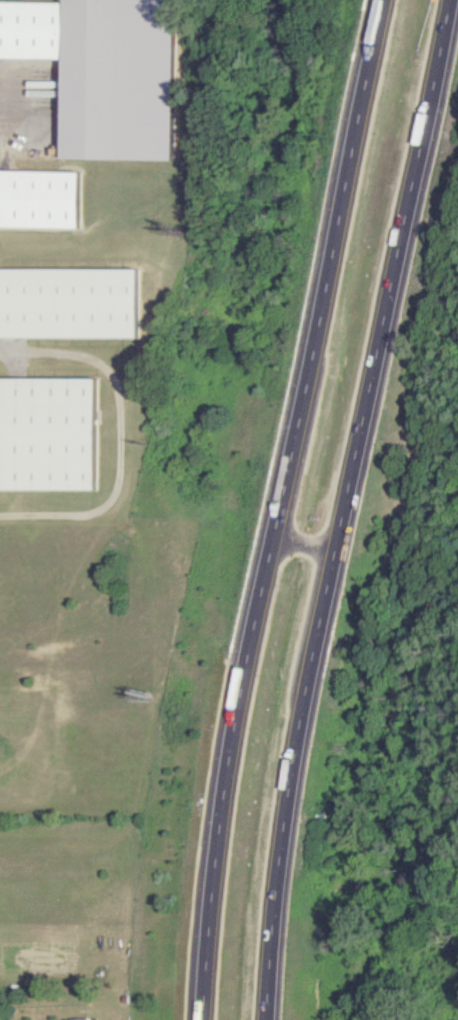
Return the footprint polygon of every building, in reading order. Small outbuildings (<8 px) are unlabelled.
[(91,12),(90,0),(77,0),(77,13),(91,12)] [(63,160),(170,160),(164,144),(162,141),(163,120),(120,120),(122,126),(122,127),(114,129),(115,103),(101,57),(96,57),(84,16),(80,17),(75,17),(77,23),(70,20),(70,2),(67,3),(0,2),(0,59),(64,59),(63,160)] [(84,172),(0,171),(0,227),(83,228),(84,172)] [(142,269),(3,270),(4,338),(142,338),(142,269)] [(100,490),(100,380),(0,379),(0,490),(100,490)]
